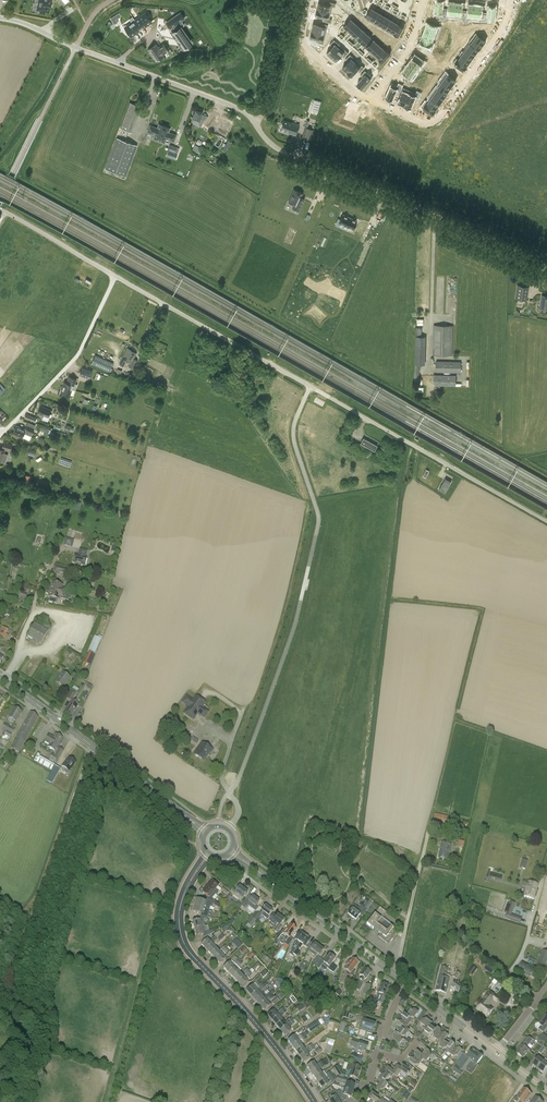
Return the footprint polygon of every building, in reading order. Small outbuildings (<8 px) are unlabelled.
[(37,9),(40,10),(40,13),(45,14),(45,11),(49,12),(50,7),(51,7),(51,4),(52,0),(39,0),(37,9)] [(319,3),(317,9),(328,12),(330,6),(333,6),(333,3),(327,1),(326,5),(319,3)] [(436,1),(435,13),(442,13),(441,16),(445,16),(445,10),(442,9),(443,2),(436,1)] [(445,10),(445,16),(448,17),(448,14),(455,15),(456,3),(449,3),(449,10),(445,10)] [(456,3),(455,15),(461,15),(461,18),(464,18),(465,12),(462,11),(463,4),(456,3)] [(465,12),(464,18),(468,19),(468,16),(474,17),(476,5),(469,5),(468,12),(465,12)] [(476,5),(474,17),(481,17),(481,20),(484,20),(485,14),(481,14),(482,6),(476,5)] [(485,14),(484,20),(487,21),(488,18),(495,19),(495,15),(496,15),(496,11),(495,11),(496,7),(489,7),(488,14),(485,14)] [(371,8),(366,17),(370,19),(375,10),(371,8)] [(317,9),(315,15),(323,17),(322,21),(329,22),(329,19),(327,18),(328,12),(317,9)] [(375,10),(370,19),(374,21),(379,13),(375,10)] [(180,12),(166,22),(170,28),(173,25),(176,29),(172,32),(183,49),(190,44),(186,39),(188,38),(181,27),(177,23),(181,20),(184,18),(180,12)] [(379,13),(374,21),(378,24),(383,15),(379,13)] [(142,15),(135,20),(140,26),(142,25),(143,26),(151,21),(146,14),(143,16),(142,15)] [(383,15),(378,24),(382,26),(387,17),(383,15)] [(129,26),(126,28),(130,35),(138,30),(137,28),(140,26),(135,20),(132,16),(129,18),(131,22),(128,24),(129,26)] [(387,17),(382,26),(386,28),(391,20),(387,17)] [(351,18),(344,26),(348,30),(355,22),(351,18)] [(391,20),(386,28),(390,31),(395,22),(391,20)] [(355,22),(348,30),(352,34),(359,26),(355,22)] [(395,22),(390,31),(394,33),(399,24),(395,22)] [(313,24),(312,31),(323,34),(325,28),(327,28),(328,25),(322,23),(321,26),(313,24)] [(427,23),(425,28),(435,32),(437,26),(427,23)] [(399,24),(394,33),(399,36),(404,27),(399,24)] [(359,26),(352,34),(356,37),(363,30),(359,26)] [(425,28),(423,34),(433,37),(435,32),(425,28)] [(363,30),(356,37),(360,41),(367,34),(363,30)] [(312,31),(310,37),(318,39),(317,42),(323,44),(324,40),(322,40),(323,34),(312,31)] [(367,34),(360,41),(365,45),(371,37),(367,34)] [(423,34),(421,39),(431,42),(433,37),(423,34)] [(478,35),(474,39),(483,45),(486,41),(478,35)] [(332,46),(327,52),(332,57),(340,48),(335,43),(337,42),(334,39),(330,44),(332,46)] [(374,39),(367,47),(371,51),(378,43),(374,39)] [(421,39),(419,44),(429,48),(431,42),(421,39)] [(474,39),(471,44),(479,49),(479,50),(483,45),(474,39)] [(378,43),(371,51),(375,54),(382,47),(378,43)] [(471,43),(467,48),(476,54),(479,49),(471,44),(471,43)] [(156,44),(148,49),(151,52),(149,53),(152,57),(153,56),(156,60),(163,55),(163,54),(168,50),(163,44),(158,47),(156,44)] [(382,47),(375,54),(379,58),(386,51),(382,47)] [(340,48),(332,57),(337,61),(342,55),(344,57),(349,53),(346,50),(344,52),(340,48)] [(467,48),(464,53),(472,59),(476,54),(467,48)] [(386,51),(379,58),(383,62),(390,54),(386,51)] [(464,53),(461,56),(470,62),(472,59),(464,53)] [(348,61),(343,67),(348,71),(356,62),(351,58),(353,56),(350,54),(346,59),(348,61)] [(415,55),(411,60),(419,66),(423,61),(415,55)] [(461,56),(459,60),(467,66),(470,62),(461,56)] [(411,60),(409,63),(417,69),(419,66),(411,60)] [(459,60),(455,65),(463,71),(467,66),(459,60)] [(356,62),(348,71),(353,76),(358,70),(360,72),(365,67),(362,65),(360,67),(356,62)] [(409,63),(406,67),(414,73),(417,69),(409,63)] [(406,67),(403,71),(411,77),(414,73),(406,67)] [(310,80),(305,86),(311,92),(314,89),(324,78),(317,72),(316,73),(314,71),(307,78),(310,80)] [(363,78),(358,84),(363,88),(371,79),(366,75),(368,73),(365,71),(361,75),(363,78)] [(448,74),(445,79),(453,85),(456,80),(448,74)] [(324,78),(314,89),(319,94),(317,96),(321,100),(328,92),(328,91),(331,87),(328,84),(328,83),(324,78)] [(453,85),(445,79),(442,83),(450,89),(453,85)] [(442,83),(438,88),(439,88),(447,94),(450,89),(442,83)] [(391,87),(386,98),(392,100),(395,93),(398,94),(401,88),(398,87),(397,90),(391,87)] [(401,96),(398,103),(404,105),(409,95),(403,92),(404,90),(401,88),(398,94),(401,96)] [(439,88),(436,92),(444,98),(447,94),(439,88)] [(436,92),(434,95),(442,101),(444,98),(436,92)] [(409,95),(404,105),(410,108),(413,101),(416,102),(419,96),(416,95),(415,97),(409,95)] [(434,95),(431,99),(439,105),(442,101),(434,95)] [(350,107),(347,115),(354,118),(356,112),(357,113),(359,109),(358,108),(359,106),(352,103),(354,100),(350,98),(347,105),(350,107)] [(431,99),(428,103),(436,109),(439,105),(431,99)] [(321,102),(314,100),(311,111),(318,112),(321,102)] [(130,102),(120,128),(130,132),(140,106),(130,102)] [(428,103),(424,108),(432,114),(436,109),(428,103)] [(195,109),(192,118),(194,118),(192,121),(193,124),(196,125),(198,124),(200,120),(206,123),(205,127),(210,128),(214,116),(209,114),(208,116),(201,114),(202,112),(195,109)] [(218,128),(230,132),(233,124),(221,119),(220,122),(216,121),(213,129),(217,131),(218,128)] [(288,133),(296,135),(299,124),(291,122),(283,119),(280,129),(288,132),(288,133)] [(159,140),(164,126),(159,124),(157,128),(150,125),(148,131),(155,134),(154,138),(159,140)] [(164,126),(159,140),(164,142),(166,138),(173,141),(176,135),(168,132),(170,128),(164,126)] [(302,138),(309,140),(313,130),(305,127),(302,138)] [(405,133),(401,142),(405,144),(406,142),(412,145),(414,140),(415,141),(417,138),(416,137),(418,132),(411,129),(409,135),(405,133)] [(125,176),(137,145),(116,138),(105,168),(125,176)] [(178,153),(180,148),(170,145),(168,150),(178,153)] [(166,156),(175,159),(177,154),(168,151),(166,156)] [(304,198),(301,196),(302,192),(294,189),(289,201),(294,203),(292,207),(299,210),(304,198)] [(339,222),(353,228),(357,220),(343,214),(339,222)] [(361,247),(357,246),(347,263),(351,265),(361,247)] [(527,300),(529,286),(517,285),(515,298),(527,300)] [(433,354),(452,355),(452,325),(434,325),(433,354)] [(416,336),(415,350),(426,351),(426,336),(422,336),(416,336)] [(127,348),(122,358),(119,364),(123,366),(126,360),(130,363),(129,366),(134,369),(138,361),(134,358),(137,353),(127,348)] [(95,355),(91,364),(109,372),(113,363),(95,355)] [(436,361),(436,371),(460,372),(461,361),(436,361)] [(93,371),(82,367),(80,375),(90,378),(93,371)] [(118,369),(115,375),(127,379),(127,378),(133,380),(135,375),(118,369)] [(70,387),(73,389),(75,383),(73,382),(74,377),(67,375),(65,382),(63,381),(60,391),(68,394),(70,387)] [(434,385),(456,386),(456,375),(434,375),(434,385)] [(40,406),(37,413),(44,415),(42,419),(48,421),(49,417),(47,416),(50,409),(40,406)] [(25,429),(16,425),(13,432),(22,436),(23,433),(25,434),(31,436),(35,428),(27,425),(25,429)] [(363,438),(361,443),(374,450),(377,445),(363,438)] [(4,450),(5,448),(10,450),(12,444),(4,442),(2,447),(2,448),(2,449),(0,448),(0,462),(1,462),(4,450)] [(439,489),(445,492),(450,482),(445,479),(439,489)] [(81,502),(77,501),(74,500),(72,507),(79,509),(81,502)] [(72,547),(73,540),(66,538),(64,545),(72,547)] [(75,555),(73,562),(85,565),(87,558),(85,558),(87,551),(80,549),(78,556),(75,555)] [(56,574),(65,576),(67,568),(58,566),(56,574)] [(62,585),(52,582),(50,590),(65,593),(66,589),(62,588),(62,585)] [(59,599),(59,597),(64,598),(65,593),(50,590),(48,597),(50,597),(49,602),(57,604),(58,599),(59,599)] [(34,624),(27,637),(40,644),(48,631),(34,624)] [(3,627),(0,631),(0,636),(6,640),(9,635),(6,634),(8,630),(3,627)] [(90,666),(101,638),(95,635),(83,663),(90,666)] [(56,681),(63,687),(70,677),(63,672),(56,681)] [(64,711),(71,715),(78,704),(72,700),(76,695),(77,692),(73,689),(71,692),(67,699),(71,701),(64,711)] [(193,700),(186,696),(181,702),(188,707),(183,713),(193,720),(198,714),(204,719),(209,712),(203,707),(206,703),(196,696),(193,700)] [(14,707),(9,717),(16,721),(21,711),(14,707)] [(30,712),(16,737),(17,737),(11,749),(18,753),(38,717),(30,712)] [(15,729),(5,723),(2,729),(6,731),(3,737),(8,740),(9,737),(10,738),(15,729)] [(49,735),(45,742),(49,744),(48,747),(55,751),(62,738),(56,734),(53,738),(49,735)] [(203,761),(208,755),(209,756),(213,750),(202,742),(198,748),(199,748),(194,755),(203,761)] [(59,748),(55,755),(52,754),(49,760),(56,764),(56,763),(59,759),(64,751),(59,748)] [(69,757),(62,766),(69,771),(76,762),(69,757)] [(55,766),(46,781),(52,784),(61,769),(55,766)] [(437,823),(438,819),(448,821),(449,817),(435,814),(433,822),(437,823)] [(441,843),(438,858),(447,860),(451,845),(441,843)] [(536,882),(529,880),(529,881),(523,880),(521,885),(527,887),(524,896),(534,899),(538,884),(535,883),(536,882)] [(218,886),(212,881),(207,887),(216,894),(216,895),(219,891),(216,889),(218,886)] [(234,885),(231,890),(223,901),(226,902),(232,894),(241,901),(247,892),(239,886),(238,888),(234,885)] [(216,894),(207,887),(203,893),(208,897),(206,899),(213,904),(216,901),(212,899),(216,894)] [(245,909),(246,909),(248,906),(256,911),(258,908),(255,906),(259,901),(252,896),(248,901),(246,899),(241,906),(245,909)] [(205,902),(197,899),(195,905),(209,910),(210,907),(212,907),(213,904),(206,899),(205,902)] [(356,920),(360,914),(362,916),(367,910),(373,902),(371,900),(368,904),(367,903),(364,908),(361,906),(359,909),(355,905),(353,908),(352,908),(348,914),(356,920)] [(511,914),(515,903),(511,901),(505,918),(518,922),(520,917),(511,914)] [(193,912),(201,914),(200,917),(207,918),(209,910),(195,905),(193,912)] [(272,911),(265,906),(264,907),(263,906),(258,913),(256,912),(251,917),(252,918),(247,923),(252,927),(256,921),(257,922),(262,915),(268,920),(270,917),(268,915),(272,911)] [(376,911),(383,916),(386,912),(380,907),(376,911)] [(281,917),(277,915),(277,916),(273,913),(271,917),(270,917),(268,920),(271,922),(269,925),(273,928),(272,929),(277,933),(278,932),(279,932),(282,927),(279,926),(283,921),(284,921),(285,920),(282,917),(281,917)] [(366,924),(380,934),(378,937),(388,945),(397,933),(392,930),(393,928),(374,914),(366,924)] [(200,920),(192,922),(194,929),(205,926),(204,921),(208,920),(207,918),(200,917),(200,920)] [(295,928),(295,927),(293,925),(291,926),(291,925),(287,929),(286,929),(283,934),(284,934),(283,935),(282,937),(283,938),(280,941),(280,943),(282,944),(284,944),(288,946),(289,947),(292,940),(291,940),(289,938),(296,929),(295,928)] [(205,926),(194,929),(196,936),(203,935),(204,938),(215,932),(214,929),(206,931),(205,926)] [(207,939),(201,945),(206,950),(222,935),(220,931),(213,934),(215,937),(213,939),(213,938),(209,942),(207,939)] [(297,942),(296,941),(292,946),(293,947),(292,948),(290,954),(293,957),(292,953),(297,947),(305,936),(303,935),(303,933),(302,932),(300,932),(294,939),(297,941),(297,942)] [(210,955),(216,949),(214,947),(224,937),(222,935),(206,950),(210,955)] [(300,949),(302,946),(303,945),(305,947),(305,946),(308,949),(312,944),(309,941),(310,940),(310,938),(308,937),(307,937),(305,936),(297,947),(292,953),(293,957),(294,957),(293,956),(294,955),(296,956),(300,952),(298,951),(299,949),(300,949)] [(314,943),(310,949),(308,951),(315,956),(316,954),(319,956),(323,950),(314,943)] [(216,949),(210,955),(215,959),(227,947),(225,945),(219,951),(216,949)] [(219,964),(225,958),(223,956),(226,954),(226,953),(229,950),(227,947),(215,959),(219,964)] [(542,950),(536,967),(530,964),(529,966),(522,962),(518,970),(530,977),(531,976),(534,978),(537,971),(538,972),(539,970),(542,972),(546,961),(546,952),(542,950)] [(332,953),(330,955),(329,954),(324,961),(321,959),(317,963),(317,967),(317,968),(317,971),(319,972),(320,970),(319,969),(322,965),(334,973),(337,968),(331,963),(335,959),(334,958),(336,956),(332,953)] [(317,963),(321,959),(318,957),(312,964),(317,967),(317,963)] [(346,965),(343,969),(347,972),(346,975),(348,976),(347,979),(347,978),(346,982),(351,984),(353,977),(351,976),(355,971),(353,970),(358,963),(352,959),(350,962),(348,961),(346,965)] [(279,960),(274,966),(278,969),(279,967),(280,968),(280,967),(280,966),(282,962),(279,960)] [(229,962),(223,968),(228,973),(234,967),(229,962)] [(488,963),(484,969),(492,974),(496,969),(490,964),(488,963)] [(446,993),(450,975),(446,974),(448,965),(442,964),(436,991),(446,993)] [(228,973),(233,978),(239,972),(234,967),(228,973)] [(366,979),(371,972),(365,968),(360,975),(361,976),(359,979),(356,985),(354,989),(360,992),(362,987),(360,987),(362,982),(365,979),(366,979)] [(237,982),(243,977),(239,972),(233,978),(237,982)] [(243,977),(237,982),(242,987),(248,981),(245,979),(248,976),(246,974),(243,977)] [(451,987),(458,992),(463,986),(456,981),(451,987)] [(252,986),(246,992),(250,996),(263,985),(261,983),(258,986),(255,983),(252,986)] [(263,985),(250,996),(255,1001),(261,996),(259,994),(262,991),(262,990),(268,985),(266,983),(263,985)] [(382,1003),(385,995),(388,986),(381,983),(375,1002),(378,1003),(379,1002),(382,1003)] [(366,984),(362,995),(367,997),(371,985),(366,984)] [(259,1006),(272,995),(274,993),(275,993),(273,991),(273,990),(267,995),(266,995),(264,993),(261,996),(255,1001),(259,1006)] [(490,992),(477,1009),(487,1017),(493,1009),(489,1006),(494,1000),(498,1003),(500,999),(490,992)] [(259,1006),(263,1011),(270,1006),(270,1005),(267,1003),(274,997),(272,995),(259,1006)] [(278,1008),(276,1006),(271,1010),(273,1011),(267,1016),(272,1021),(285,1010),(283,1008),(276,1013),(274,1011),(278,1008)] [(409,1013),(407,1016),(413,1020),(412,1018),(414,1018),(418,1012),(415,1010),(411,1010),(408,1008),(406,1011),(409,1013)] [(285,1010),(272,1021),(276,1026),(282,1021),(280,1018),(283,1016),(284,1015),(287,1012),(285,1010)] [(402,1017),(399,1014),(397,1017),(408,1026),(411,1022),(413,1021),(413,1020),(407,1016),(404,1014),(402,1017)] [(537,1023),(541,1026),(539,1029),(543,1033),(546,1028),(546,1023),(546,1022),(546,1018),(544,1015),(537,1023)] [(422,1020),(420,1023),(426,1027),(430,1026),(432,1023),(430,1021),(432,1018),(429,1016),(426,1019),(422,1020)] [(372,1032),(376,1022),(358,1017),(357,1022),(358,1022),(356,1029),(362,1031),(363,1029),(372,1032)] [(396,1025),(399,1026),(402,1029),(407,1028),(408,1026),(397,1017),(395,1019),(398,1022),(396,1025)] [(282,1021),(276,1026),(280,1031),(293,1020),(291,1018),(288,1020),(288,1021),(287,1021),(284,1023),(282,1021)] [(309,1033),(310,1032),(311,1033),(325,1023),(322,1019),(321,1018),(315,1023),(315,1022),(307,1027),(308,1029),(307,1030),(309,1033)] [(294,1020),(293,1020),(280,1031),(284,1036),(291,1031),(289,1029),(293,1025),(292,1025),(295,1023),(294,1020)] [(432,1023),(430,1026),(426,1027),(423,1030),(429,1034),(433,1034),(435,1030),(433,1028),(435,1025),(432,1023)] [(402,1029),(399,1026),(397,1029),(400,1032),(398,1034),(401,1037),(404,1036),(405,1036),(409,1030),(407,1028),(402,1029)] [(437,1027),(435,1030),(433,1034),(434,1037),(437,1040),(445,1028),(443,1027),(440,1030),(437,1027)] [(445,1033),(448,1030),(445,1028),(437,1040),(440,1042),(444,1041),(446,1038),(448,1036),(445,1033)] [(395,1032),(393,1035),(394,1039),(391,1043),(394,1045),(397,1042),(399,1044),(402,1041),(401,1037),(398,1034),(395,1032)] [(294,1036),(288,1041),(291,1046),(306,1036),(305,1036),(304,1034),(301,1036),(301,1035),(296,1038),(294,1036)] [(306,1036),(291,1046),(295,1052),(302,1047),(300,1044),(305,1041),(304,1041),(307,1039),(307,1038),(310,1037),(308,1034),(306,1036)] [(545,1042),(546,1040),(546,1036),(541,1034),(539,1040),(545,1042)] [(440,1042),(437,1045),(443,1049),(447,1048),(449,1045),(447,1043),(449,1040),(446,1038),(444,1041),(440,1042)] [(516,1052),(523,1058),(529,1050),(526,1048),(531,1042),(532,1043),(535,1040),(533,1039),(526,1038),(523,1042),(522,1044),(516,1052)] [(362,1052),(362,1050),(366,1051),(367,1048),(368,1046),(368,1045),(368,1044),(360,1042),(357,1041),(352,1039),(350,1046),(355,1047),(358,1048),(357,1050),(362,1052)] [(447,1048),(448,1052),(451,1055),(459,1043),(457,1041),(454,1045),(451,1042),(449,1045),(447,1048)] [(457,1059),(458,1060),(463,1053),(461,1052),(462,1051),(459,1048),(462,1045),(459,1043),(451,1055),(454,1057),(458,1056),(459,1057),(457,1059)] [(302,1047),(295,1052),(299,1057),(313,1047),(312,1044),(304,1049),(302,1047)] [(303,1062),(310,1057),(308,1055),(315,1049),(313,1047),(299,1057),(303,1062)] [(421,1050),(419,1053),(423,1055),(423,1059),(426,1062),(430,1056),(430,1052),(427,1049),(425,1052),(421,1050)] [(463,1053),(458,1060),(451,1069),(453,1070),(456,1073),(461,1076),(463,1073),(465,1070),(477,1053),(472,1049),(467,1056),(465,1055),(463,1053)] [(415,1054),(411,1051),(410,1054),(421,1062),(423,1059),(423,1055),(419,1053),(417,1051),(415,1054)] [(350,1060),(360,1063),(362,1057),(352,1053),(350,1060)] [(477,1064),(483,1057),(477,1053),(465,1070),(470,1073),(471,1075),(478,1065),(477,1064)] [(408,1056),(411,1059),(409,1062),(415,1066),(419,1065),(421,1062),(410,1054),(408,1056)] [(537,1069),(543,1061),(538,1057),(532,1065),(536,1068),(537,1069)] [(314,1062),(307,1067),(311,1073),(327,1061),(328,1061),(326,1058),(323,1060),(319,1063),(319,1062),(316,1065),(314,1062)] [(537,1069),(538,1070),(539,1070),(543,1073),(546,1067),(546,1060),(545,1059),(543,1061),(537,1069)] [(314,1078),(321,1073),(319,1070),(323,1068),(326,1065),(329,1064),(327,1061),(311,1073),(314,1078)] [(357,1078),(361,1068),(345,1063),(343,1069),(351,1072),(349,1075),(357,1078)] [(403,1065),(401,1068),(401,1072),(400,1074),(405,1078),(406,1076),(407,1077),(409,1074),(409,1069),(411,1066),(408,1064),(406,1067),(403,1065)] [(339,1077),(344,1078),(345,1073),(346,1072),(342,1071),(338,1065),(334,1068),(336,1071),(339,1077)] [(392,1066),(390,1069),(394,1071),(394,1076),(397,1078),(400,1074),(401,1072),(401,1068),(398,1066),(396,1068),(392,1066)] [(386,1070),(383,1068),(381,1070),(389,1077),(392,1079),(394,1076),(394,1071),(390,1069),(388,1067),(386,1070)] [(321,1073),(314,1078),(318,1083),(332,1073),(335,1072),(333,1069),(326,1074),(323,1076),(321,1073)] [(382,1075),(378,1080),(381,1082),(385,1082),(389,1077),(381,1070),(379,1073),(382,1075)] [(322,1089),(329,1084),(327,1081),(329,1079),(332,1083),(333,1083),(336,1078),(335,1075),(334,1076),(332,1073),(318,1083),(322,1089)] [(348,1082),(349,1080),(345,1079),(344,1078),(339,1077),(338,1077),(335,1082),(345,1085),(344,1088),(353,1091),(355,1085),(348,1082)] [(377,1088),(380,1091),(384,1090),(388,1084),(385,1082),(381,1082),(378,1080),(376,1083),(379,1086),(377,1088)] [(343,1095),(351,1097),(353,1091),(344,1088),(343,1092),(339,1090),(338,1089),(335,1091),(338,1096),(339,1096),(339,1097),(343,1095)] [(516,1098),(515,1097),(511,1101),(518,1101),(519,1100),(520,1101),(524,1096),(524,1094),(527,1091),(523,1088),(516,1098)] [(336,1098),(338,1096),(335,1091),(331,1094),(333,1098),(329,1100),(331,1101),(339,1101),(336,1098)] [(532,1094),(527,1091),(524,1094),(524,1096),(520,1101),(519,1100),(518,1101),(526,1101),(532,1094)] [(374,1101),(375,1101),(378,1101),(379,1100),(383,1095),(381,1093),(378,1096),(372,1092),(370,1095),(371,1099),(369,1101),(374,1101)]
